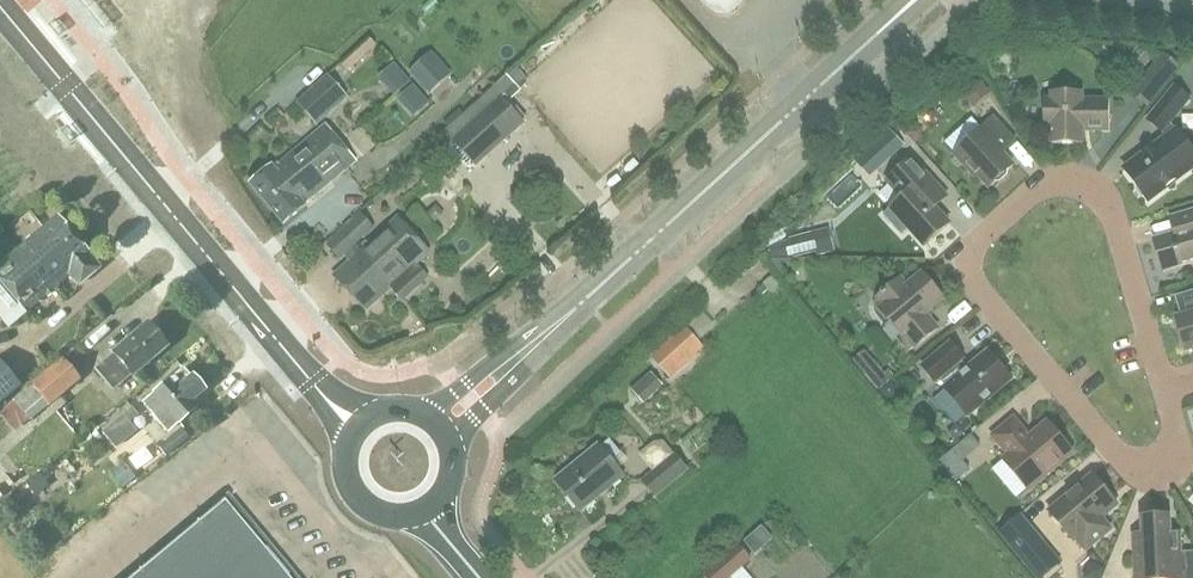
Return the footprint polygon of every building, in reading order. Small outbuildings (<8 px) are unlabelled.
[(711,7),(718,12),(727,12),(735,8),(740,1),(740,0),(705,0),(711,7)] [(348,71),(378,45),(369,36),(340,62),(348,71)] [(409,71),(430,93),(453,71),(433,50),(409,71)] [(1149,106),(1181,66),(1164,52),(1131,93),(1149,106)] [(992,91),(975,72),(973,75),(968,69),(955,80),(960,86),(958,89),(973,107),(992,91)] [(350,97),(329,73),(296,101),(317,125),(350,97)] [(1166,136),(1124,167),(1149,200),(1192,167),(1192,151),(1176,128),(1175,129),(1171,123),(1192,97),(1175,83),(1146,119),(1162,131),(1166,136)] [(1083,92),(1051,92),(1051,98),(1045,98),(1045,125),(1051,125),(1051,142),(1083,142),(1083,130),(1109,130),(1109,98),(1083,98),(1083,92)] [(476,166),(526,122),(500,93),(452,137),(455,141),(451,145),(451,147),(468,167),(471,168),(475,164),(476,166)] [(906,132),(915,143),(922,137),(922,129),(916,122),(906,132)] [(302,174),(341,142),(326,124),(274,166),(273,165),(252,182),(267,200),(301,172),(302,174)] [(1004,149),(983,126),(953,154),(974,176),(977,173),(989,187),(1014,164),(1002,151),(1004,149)] [(872,144),(887,160),(904,144),(889,128),(872,144)] [(301,172),(267,200),(285,223),(307,205),(305,203),(356,161),(341,142),(302,174),(301,172)] [(912,157),(887,180),(902,197),(891,207),(925,245),(950,223),(935,207),(947,196),(912,157)] [(1154,238),(1163,271),(1192,262),(1192,209),(1183,212),(1187,228),(1174,232),(1154,238)] [(362,212),(341,231),(392,286),(391,287),(403,301),(430,277),(418,263),(430,252),(398,216),(369,242),(366,238),(377,228),(362,212)] [(25,245),(60,286),(71,277),(80,287),(102,269),(58,217),(25,245)] [(788,238),(781,240),(764,256),(792,255),(792,256),(813,251),(808,230),(787,236),(788,238)] [(392,286),(341,231),(327,244),(340,259),(344,255),(349,260),(333,275),(366,310),(391,287),(392,286)] [(25,245),(0,267),(0,281),(27,313),(60,286),(25,245)] [(922,272),(907,285),(901,277),(882,293),(878,297),(875,303),(874,306),(875,310),(878,316),(886,325),(891,321),(901,333),(896,337),(908,351),(915,346),(938,327),(928,316),(930,309),(944,297),(922,272)] [(1175,295),(1181,315),(1176,317),(1186,349),(1192,347),(1192,348),(1192,289),(1175,295)] [(106,318),(90,330),(100,342),(116,330),(106,318)] [(115,392),(133,377),(168,347),(149,324),(113,355),(95,370),(115,392)] [(651,356),(671,378),(704,349),(684,326),(651,356)] [(968,368),(961,360),(964,357),(951,342),(923,365),(936,381),(940,377),(947,385),(945,387),(968,415),(1012,378),(989,351),(968,368)] [(32,422),(82,381),(65,360),(15,400),(32,422)] [(22,387),(0,362),(0,406),(22,387)] [(889,380),(895,376),(888,368),(885,372),(877,363),(864,374),(878,390),(879,389),(889,380)] [(154,396),(144,405),(169,433),(178,425),(179,426),(196,411),(191,405),(206,392),(192,375),(190,377),(184,370),(172,381),(171,380),(153,396),(154,396)] [(649,378),(631,394),(641,405),(659,389),(649,378)] [(898,391),(889,380),(879,389),(888,400),(898,391)] [(131,409),(123,416),(129,424),(138,416),(131,409)] [(1009,454),(1003,459),(1028,489),(1074,451),(1048,421),(1030,436),(1014,417),(993,435),(1009,454)] [(956,423),(954,424),(948,430),(955,438),(963,431),(956,423)] [(181,431),(159,449),(166,458),(188,439),(181,431)] [(610,438),(600,447),(599,446),(558,480),(581,508),(623,474),(618,468),(628,460),(610,438)] [(969,468),(953,448),(940,459),(956,479),(969,468)] [(681,478),(690,470),(675,451),(641,480),(655,496),(656,498),(672,485),(681,478)] [(124,487),(136,478),(124,462),(112,472),(124,487)] [(690,470),(681,478),(691,489),(703,479),(694,467),(690,470)] [(1084,551),(1111,528),(1101,517),(1118,503),(1093,474),(1049,511),(1074,540),(1075,540),(1084,551)] [(29,485),(36,496),(45,489),(37,479),(29,485)] [(227,499),(131,577),(293,577),(227,499)] [(1046,542),(1021,513),(998,532),(1022,561),(1046,542)] [(1134,535),(1136,577),(1192,577),(1192,551),(1181,551),(1180,532),(1170,533),(1169,515),(1143,516),(1144,534),(1134,535)] [(741,523),(728,534),(737,545),(740,543),(740,544),(751,535),(741,523)] [(632,574),(635,577),(692,577),(726,550),(712,533),(695,547),(682,532),(632,574)] [(705,575),(708,577),(731,577),(732,577),(733,577),(753,577),(743,567),(753,558),(740,544),(740,543),(737,545),(705,575)]
